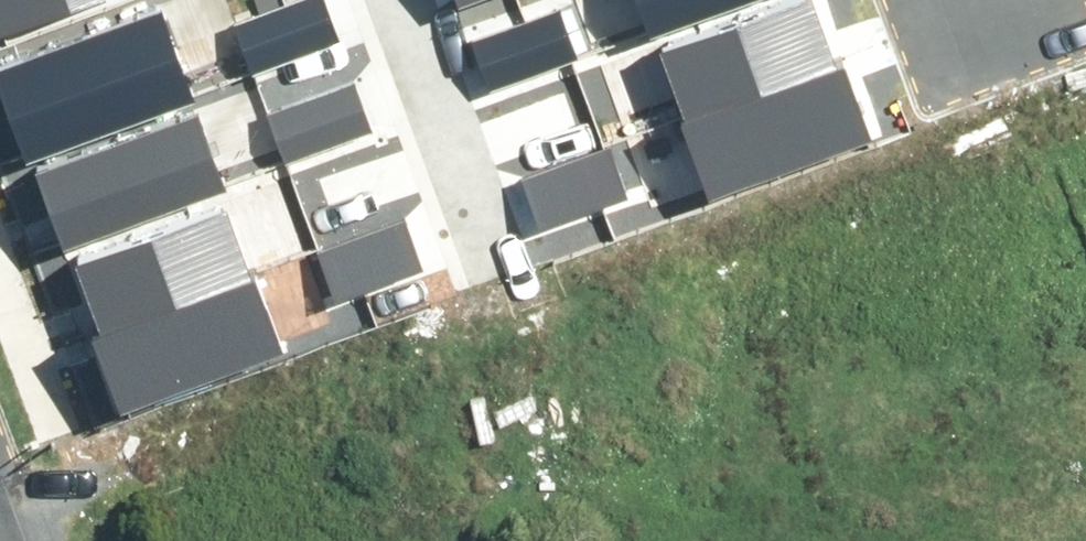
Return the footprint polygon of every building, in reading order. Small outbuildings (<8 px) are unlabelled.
[(25,140),(198,79),(171,0),(141,0),(0,49),(0,69),(25,140)] [(62,0),(0,0),(0,23),(62,0)] [(242,13),(257,60),(345,31),(335,0),(281,0),(242,13)] [(649,28),(729,0),(639,0),(649,28)] [(686,102),(831,47),(813,0),(768,0),(662,41),(686,102)] [(559,1),(471,30),(487,77),(575,47),(559,1)] [(673,107),(704,187),(874,122),(844,42),(831,47),(686,102),(673,107)] [(354,68),(266,97),(282,144),(370,115),(354,68)] [(196,90),(37,149),(64,223),(223,164),(196,90)] [(610,140),(522,169),(537,216),(625,187),(610,140)] [(82,253),(106,314),(251,258),(227,197),(82,253)] [(403,211),(316,240),(331,287),(419,258),(403,211)] [(92,319),(123,399),(294,334),(263,254),(251,258),(106,314),(92,319)]
